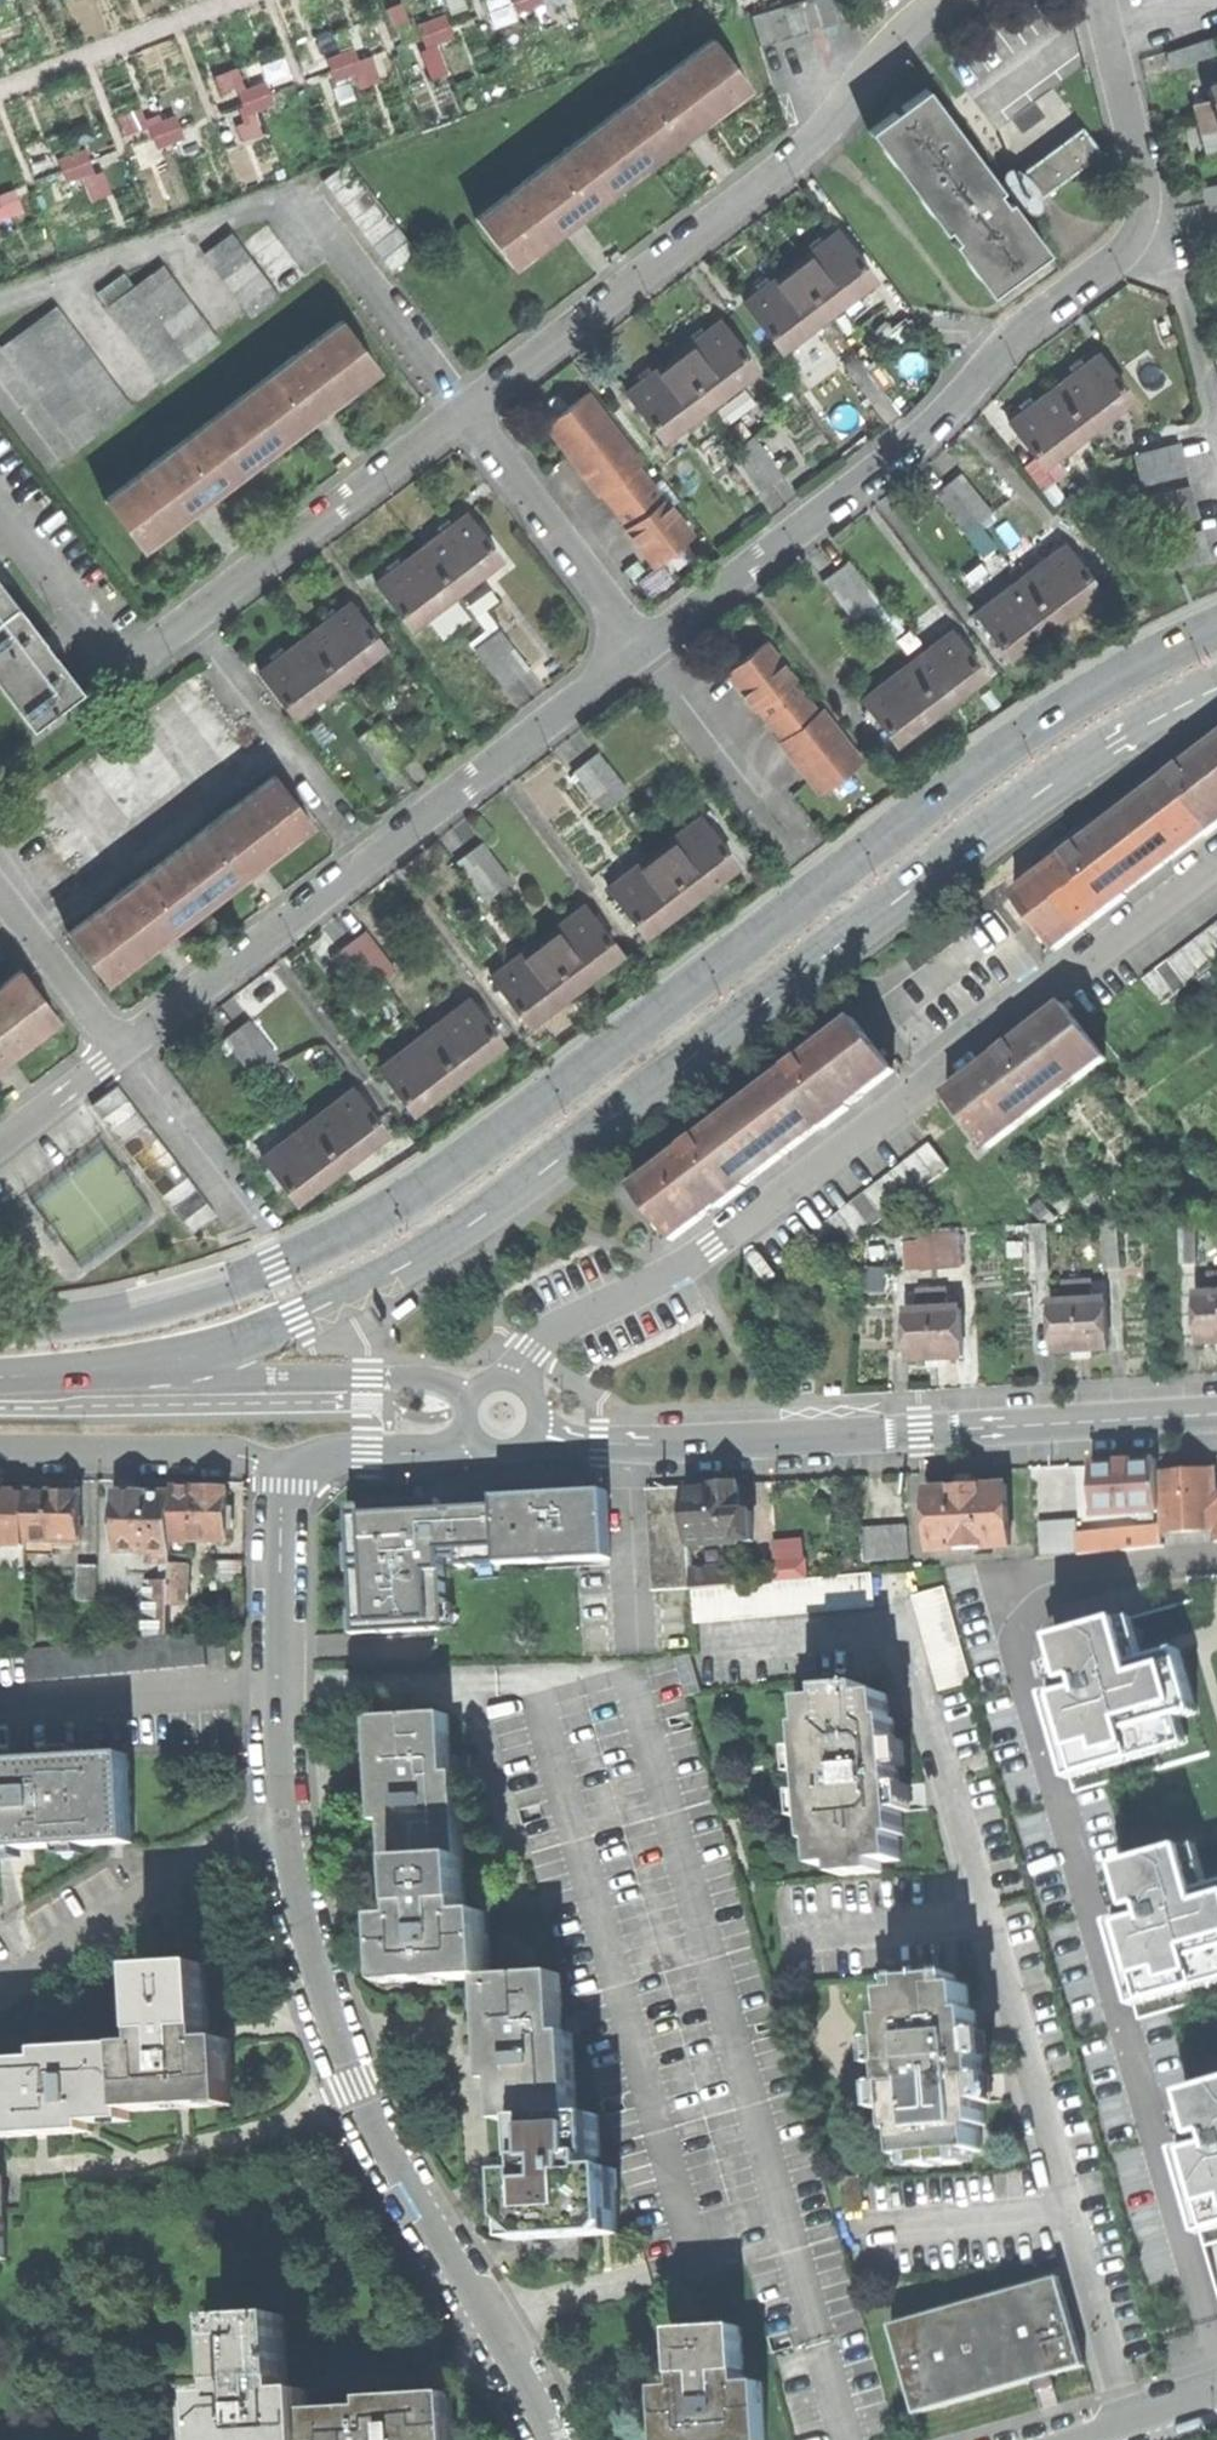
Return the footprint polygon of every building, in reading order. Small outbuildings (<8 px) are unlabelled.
[(494,24),(556,0),(484,0),(494,24)] [(744,58),(858,20),(851,0),(814,0),(734,27),(744,58)] [(444,15),(418,22),(423,43),(449,37),(444,15)] [(477,218),(514,266),(576,219),(684,137),(750,87),(714,39),(477,218)] [(1176,67),(1216,54),(1216,39),(1172,53),(1176,67)] [(245,119),(235,121),(240,139),(261,134),(254,108),(273,103),(266,80),(237,88),(245,119)] [(1212,88),(1215,101),(1197,105),(1204,134),(1216,130),(1216,86),(1212,88)] [(870,130),(992,293),(1021,272),(1049,250),(1021,213),(1103,152),(1085,127),(1003,189),(927,88),(870,130)] [(324,182),(392,273),(418,254),(350,163),(324,182)] [(1208,205),(1216,203),(1216,187),(1205,189),(1208,205)] [(242,244),(281,296),(307,276),(268,225),(242,244)] [(242,244),(233,232),(205,253),(254,317),(281,296),(242,244)] [(747,302),(783,350),(876,280),(840,232),(821,246),(769,285),(747,302)] [(109,306),(166,383),(220,342),(163,266),(109,306)] [(4,347),(79,448),(133,408),(57,308),(4,347)] [(881,337),(889,349),(915,331),(907,319),(881,337)] [(107,500),(143,547),(211,496),(321,412),(379,369),(343,321),(107,500)] [(628,392),(664,441),(759,369),(723,321),(700,338),(653,373),(628,392)] [(1011,421),(1044,465),(1133,400),(1101,355),(1084,368),(1036,402),(1011,421)] [(589,395),(550,425),(577,460),(574,462),(600,497),(605,494),(630,527),(626,530),(643,553),(647,550),(658,564),(693,537),(665,499),(661,502),(637,469),(642,465),(589,395)] [(730,454),(757,493),(783,475),(756,436),(730,454)] [(1136,457),(1143,488),(1188,477),(1180,446),(1136,457)] [(940,494),(967,531),(993,513),(966,475),(940,494)] [(1147,502),(1155,531),(1199,519),(1192,490),(1147,502)] [(379,582),(412,626),(502,558),(469,514),(449,528),(405,562),(379,582)] [(1158,544),(1166,575),(1210,564),(1202,533),(1158,544)] [(977,613),(1010,657),(1100,590),(1067,546),(1045,562),(1006,592),(977,613)] [(825,582),(852,620),(879,601),(852,563),(825,582)] [(33,725),(81,688),(53,651),(58,647),(53,642),(49,636),(45,639),(0,581),(0,682),(33,725)] [(261,671),(295,716),(385,647),(351,603),(329,619),(286,652),(261,671)] [(478,648),(505,686),(531,667),(503,629),(478,648)] [(865,699),(898,741),(986,675),(954,632),(932,649),(865,699)] [(812,775),(824,791),(863,762),(823,710),(817,714),(793,682),(795,680),(767,643),(731,671),(742,685),(739,688),(756,711),(760,708),(785,740),(781,743),(808,778),(812,775)] [(171,692),(228,767),(255,747),(197,672),(171,692)] [(84,757),(131,819),(184,780),(137,718),(84,757)] [(1055,950),(1125,898),(1122,894),(1202,833),(1204,836),(1216,827),(1216,742),(1175,773),(1069,853),(1014,895),(1055,950)] [(602,755),(577,774),(605,811),(630,792),(602,755)] [(71,933),(107,981),(159,941),(270,857),(313,823),(277,776),(71,933)] [(65,914),(92,893),(81,878),(107,858),(48,782),(0,818),(0,828),(65,914)] [(611,889),(645,935),(739,864),(703,818),(655,855),(611,889)] [(486,844),(461,862),(489,899),(514,881),(486,844)] [(496,978),(531,1024),(622,953),(586,907),(573,918),(514,964),(496,978)] [(1163,1004),(1216,963),(1216,923),(1143,978),(1163,1004)] [(345,951),(373,988),(398,970),(369,933),(345,951)] [(1,1063),(60,1018),(23,970),(0,988),(0,1064),(1,1063)] [(380,1067),(415,1113),(506,1043),(471,998),(454,1011),(401,1051),(380,1067)] [(946,1095),(987,1148),(1104,1058),(1063,1005),(1005,1050),(946,1095)] [(633,1186),(673,1239),(719,1205),(722,1209),(748,1189),(744,1184),(824,1125),(827,1129),(852,1110),(849,1106),(895,1071),(855,1019),(790,1068),(691,1143),(633,1186)] [(253,1022),(227,1042),(254,1078),(280,1059),(253,1022)] [(94,1106),(193,1236),(219,1217),(120,1087),(94,1106)] [(264,1156),(298,1202),(388,1134),(354,1089),(335,1103),(264,1156)] [(827,1223),(846,1248),(949,1168),(930,1143),(827,1223)] [(1180,1216),(1183,1264),(1200,1263),(1197,1215),(1180,1216)] [(1104,1222),(1106,1269),(1121,1268),(1118,1221),(1104,1222)] [(1033,1227),(1037,1273),(1051,1272),(1048,1226),(1033,1227)] [(902,1231),(904,1269),(961,1266),(960,1228),(902,1231)] [(1201,1343),(1216,1342),(1216,1274),(1210,1274),(1211,1293),(1198,1294),(1201,1343)] [(1052,1303),(1055,1352),(1082,1350),(1111,1349),(1108,1299),(1095,1300),(1094,1281),(1065,1283),(1066,1302),(1052,1303)] [(907,1311),(909,1360),(937,1359),(964,1357),(962,1307),(950,1308),(949,1290),(920,1291),(921,1311),(907,1311)] [(398,1309),(404,1317),(421,1304),(425,1301),(419,1293),(398,1309)] [(1095,1517),(1161,1513),(1159,1477),(1158,1461),(1120,1464),(1093,1465),(1095,1517)] [(1162,1535),(1216,1533),(1216,1514),(1216,1495),(1214,1496),(1214,1487),(1216,1486),(1216,1482),(1216,1470),(1199,1471),(1199,1475),(1190,1476),(1159,1477),(1161,1513),(1162,1527),(1162,1535)] [(934,1534),(935,1552),(1011,1547),(1008,1487),(983,1488),(975,1476),(968,1477),(962,1477),(954,1491),(931,1492),(932,1513),(934,1534)] [(686,1489),(691,1551),(738,1548),(738,1543),(753,1542),(751,1514),(739,1514),(738,1486),(721,1487),(686,1489)] [(123,1494),(118,1494),(118,1552),(151,1553),(151,1564),(172,1564),(172,1540),(173,1495),(155,1495),(145,1495),(142,1489),(126,1489),(123,1494)] [(691,1551),(686,1489),(649,1491),(655,1593),(693,1591),(692,1574),(691,1551)] [(173,1490),(173,1495),(172,1540),(228,1541),(229,1491),(201,1490),(173,1490)] [(28,1492),(0,1491),(0,1545),(27,1545),(27,1541),(28,1492)] [(27,1541),(55,1542),(81,1542),(82,1493),(52,1492),(28,1492),(27,1541)] [(502,1565),(612,1559),(608,1494),(548,1497),(499,1500),(502,1565)] [(925,1534),(934,1534),(932,1513),(924,1513),(925,1534)] [(1057,1525),(1060,1557),(1080,1555),(1077,1523),(1057,1525)] [(1060,1557),(1057,1525),(1039,1526),(1042,1559),(1060,1557)] [(1162,1535),(1162,1527),(1097,1531),(1098,1553),(1163,1550),(1162,1535)] [(862,1532),(864,1564),(910,1561),(907,1528),(862,1532)] [(55,1542),(27,1541),(27,1545),(27,1555),(54,1556),(55,1542)] [(772,1577),(806,1576),(805,1557),(772,1558),(772,1577)] [(218,1559),(218,1578),(245,1578),(245,1559),(218,1559)] [(81,1566),(80,1601),(99,1602),(99,1566),(81,1566)] [(692,1574),(693,1591),(732,1587),(731,1570),(692,1574)] [(732,1587),(693,1591),(696,1625),(872,1610),(869,1575),(732,1587)] [(148,1582),(147,1638),(171,1636),(171,1583),(148,1582)] [(910,1599),(937,1692),(969,1683),(943,1590),(910,1599)] [(1076,1694),(1046,1703),(1072,1793),(1149,1771),(1199,1757),(1190,1726),(1212,1720),(1195,1662),(1153,1674),(1148,1658),(1137,1619),(1060,1641),(1076,1694)] [(28,1650),(31,1683),(207,1666),(207,1662),(204,1632),(171,1636),(147,1638),(28,1650)] [(840,1870),(841,1880),(861,1878),(882,1876),(882,1866),(899,1865),(897,1840),(903,1839),(892,1720),(886,1720),(884,1695),(865,1697),(864,1686),(824,1689),(825,1701),(806,1703),(808,1727),(803,1728),(814,1847),(820,1847),(822,1871),(840,1870)] [(388,1844),(399,1844),(466,1840),(463,1776),(454,1776),(451,1717),(375,1720),(377,1769),(380,1823),(388,1822),(388,1844)] [(133,1844),(129,1757),(62,1760),(0,1763),(0,1850),(133,1844)] [(466,1840),(399,1844),(402,1904),(469,1900),(467,1860),(466,1840)] [(1139,1867),(1155,1922),(1121,1932),(1147,2018),(1211,2001),(1216,1999),(1216,1908),(1215,1908),(1207,1880),(1197,1850),(1139,1867)] [(450,1984),(494,1982),(491,1915),(469,1916),(469,1900),(402,1904),(402,1919),(385,1920),(386,1945),(387,1975),(407,1974),(408,1985),(433,1983),(432,1973),(449,1972),(450,1984)] [(126,2045),(130,2113),(176,2110),(191,2109),(215,2108),(235,2106),(235,2098),(231,2040),(212,2042),(210,2016),(209,1995),(207,1965),(143,1969),(148,2044),(126,2045)] [(524,2121),(579,2118),(575,2034),(564,2035),(562,1979),(494,1982),(495,1997),(487,1997),(489,2037),(491,2081),(500,2081),(501,2103),(510,2103),(511,2122),(524,2121)] [(927,2157),(928,2167),(943,2166),(965,2164),(964,2152),(982,2151),(980,2125),(985,2125),(981,2079),(985,2078),(983,2059),(978,2059),(975,2012),(968,2013),(966,1989),(948,1991),(947,1979),(907,1982),(908,1994),(891,1996),(893,2021),(889,2021),(892,2069),(889,2069),(890,2088),(895,2087),(898,2134),(904,2133),(906,2158),(927,2157)] [(131,2122),(130,2113),(126,2045),(45,2050),(46,2060),(0,2063),(0,2138),(86,2133),(93,2132),(93,2130),(93,2124),(114,2123),(131,2122)] [(1177,2140),(1206,2242),(1216,2239),(1216,2088),(1186,2097),(1197,2134),(1177,2140)] [(536,2232),(536,2240),(559,2239),(559,2230),(577,2229),(577,2238),(597,2237),(621,2236),(618,2171),(597,2172),(597,2159),(603,2159),(601,2117),(579,2118),(524,2121),(527,2163),(533,2162),(534,2176),(514,2177),(515,2206),(516,2233),(536,2232)] [(894,2327),(918,2415),(999,2392),(1088,2368),(1063,2280),(894,2327)] [(285,2317),(221,2320),(225,2395),(206,2396),(208,2439),(312,2439),(311,2412),(310,2390),(299,2391),(289,2392),(288,2365),(285,2317)] [(663,2439),(768,2439),(765,2383),(745,2384),(743,2328),(677,2331),(679,2361),(679,2373),(680,2386),(661,2387),(663,2439)] [(312,2439),(456,2439),(454,2395),(368,2400),(368,2409),(311,2412),(312,2439)]
